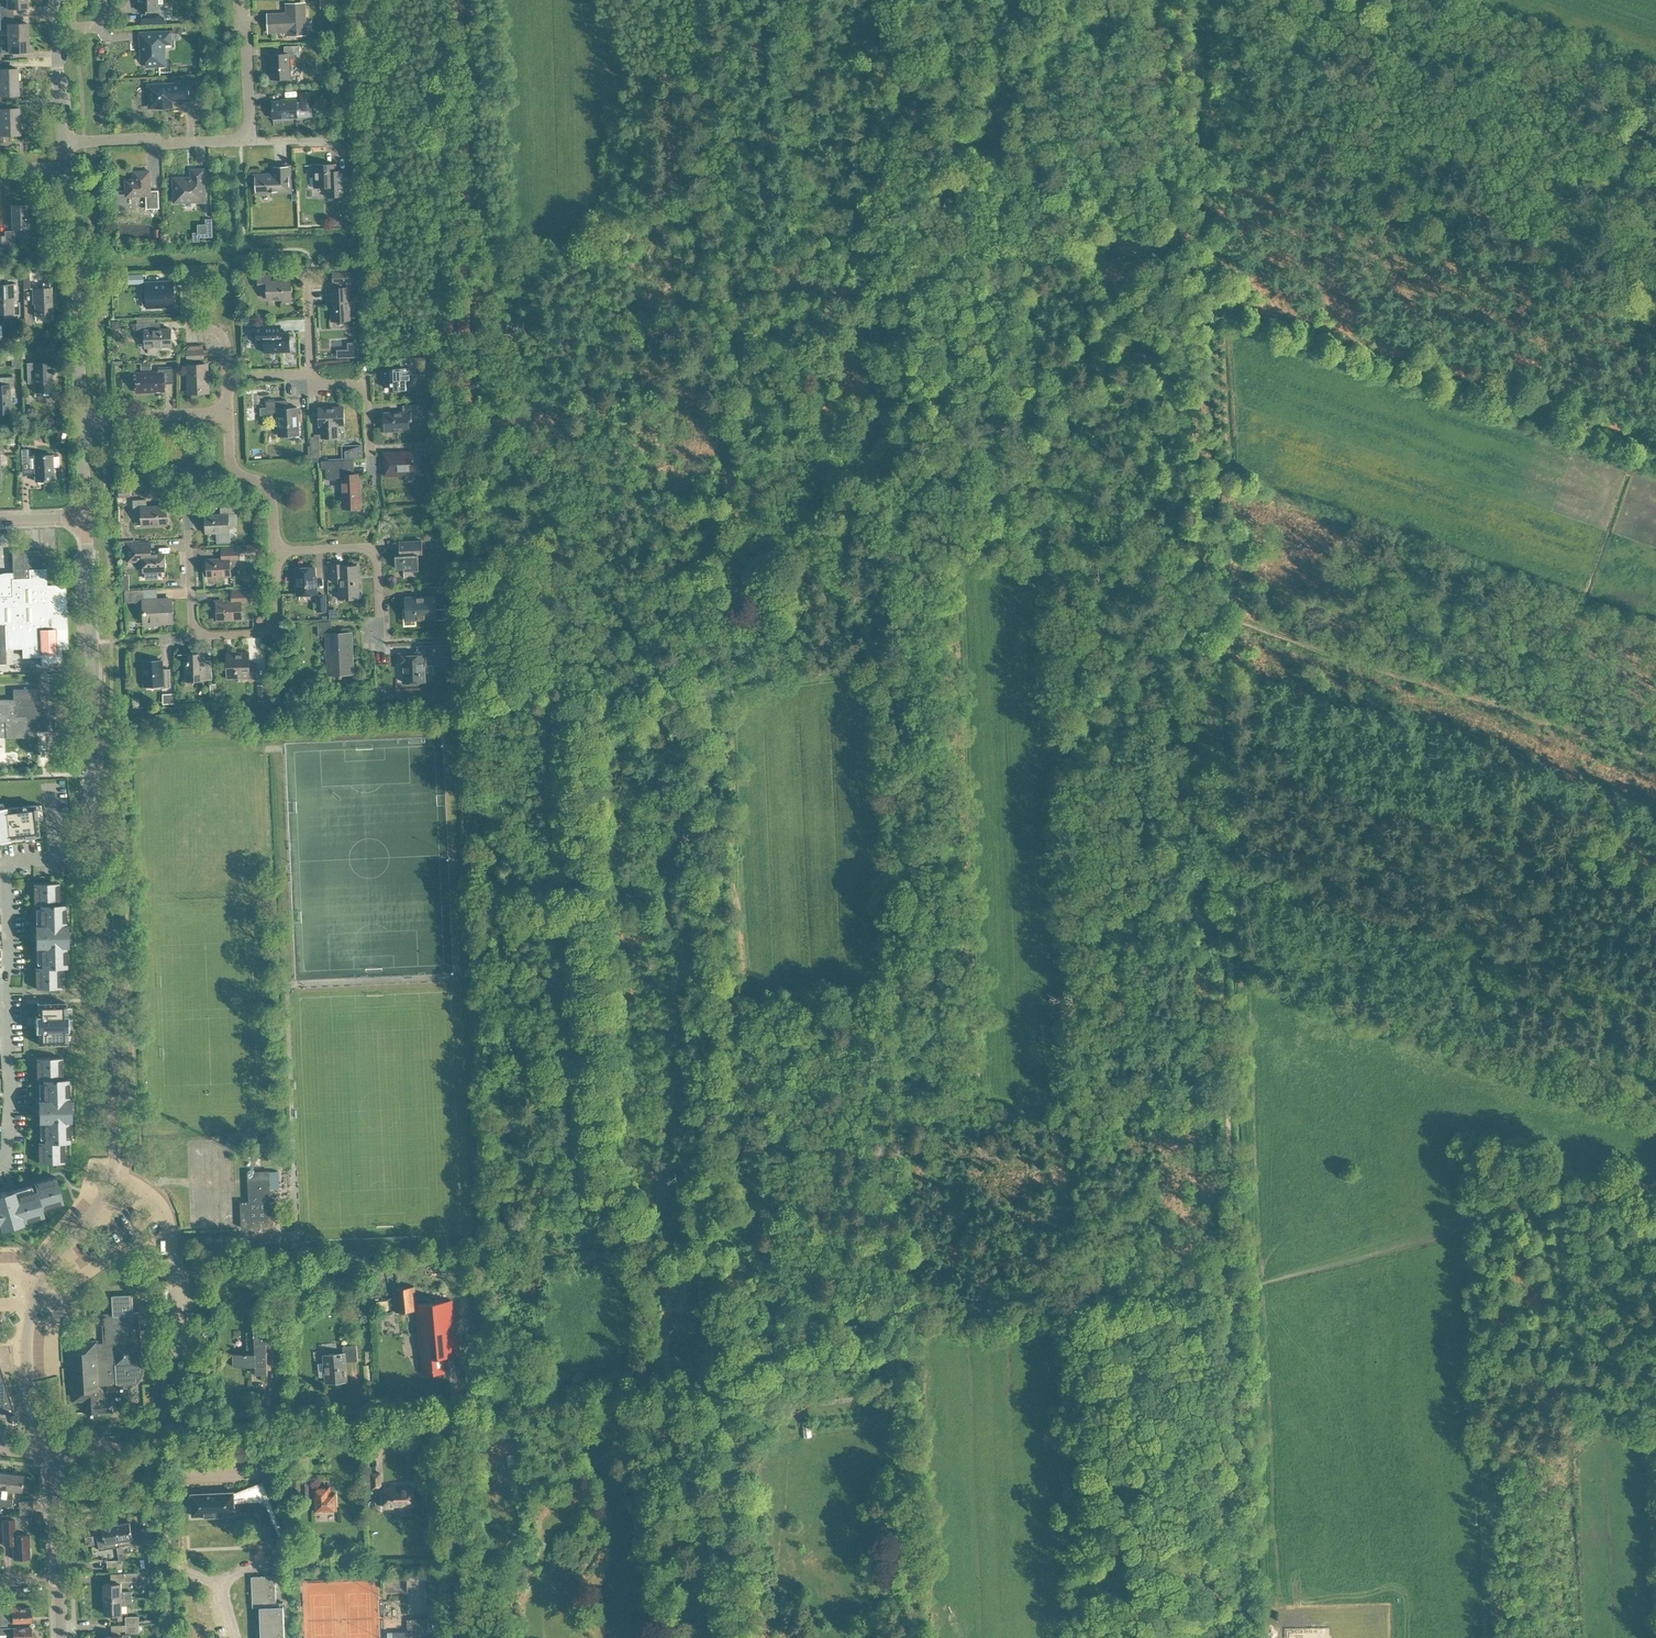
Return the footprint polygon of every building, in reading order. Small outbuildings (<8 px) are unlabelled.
[(13,16),(13,8),(26,8),(26,0),(6,0),(7,3),(0,3),(0,16),(13,16)] [(163,0),(139,0),(140,2),(138,4),(138,10),(158,10),(158,3),(163,3),(163,0)] [(334,0),(320,0),(320,9),(334,8),(334,0)] [(305,34),(303,3),(287,4),(288,14),(268,15),(269,31),(289,30),(289,34),(305,34)] [(27,37),(27,23),(13,24),(13,16),(0,16),(0,29),(7,29),(8,38),(27,37)] [(143,24),(168,23),(167,16),(143,16),(143,24)] [(167,66),(166,45),(171,44),(171,31),(139,32),(141,61),(147,61),(147,67),(167,66)] [(8,38),(8,46),(0,47),(0,60),(1,60),(1,52),(28,51),(27,37),(8,38)] [(271,79),(290,78),(289,59),(300,58),(299,45),(284,46),(284,54),(270,54),(271,79)] [(18,81),(17,68),(1,69),(0,62),(0,82),(18,81)] [(149,108),(155,107),(172,107),(172,101),(196,99),(195,80),(181,81),(181,83),(148,85),(149,108)] [(5,102),(5,95),(18,95),(18,81),(0,82),(0,102),(5,102)] [(313,109),(312,92),(301,92),(301,102),(297,102),(297,99),(286,99),(286,100),(272,101),(273,119),(297,117),(297,110),(313,109)] [(19,121),(18,108),(5,108),(5,102),(0,102),(0,121),(19,121)] [(0,121),(0,141),(3,141),(2,135),(19,134),(19,121),(0,121)] [(335,171),(335,164),(314,165),(314,177),(310,178),(310,187),(314,187),(327,186),(327,196),(344,195),(343,171),(335,171)] [(256,192),(289,191),(289,166),(273,166),(273,176),(255,176),(256,192)] [(174,202),(205,201),(204,169),(191,169),(191,177),(175,178),(175,184),(173,184),(174,202)] [(150,191),(150,171),(133,171),(133,179),(125,180),(126,192),(134,191),(134,196),(146,196),(146,209),(159,208),(158,190),(150,191)] [(26,217),(26,205),(11,205),(12,228),(31,227),(30,217),(26,217)] [(332,226),(342,226),(342,217),(332,217),(332,226)] [(5,247),(14,247),(14,230),(4,231),(5,247)] [(354,288),(354,272),(333,273),(334,282),(336,282),(336,288),(331,288),(332,321),(350,320),(349,288),(354,288)] [(128,284),(144,283),(143,274),(127,275),(128,284)] [(272,281),(271,274),(258,275),(258,288),(267,287),(267,299),(282,299),(282,301),(292,301),(291,280),(272,281)] [(160,307),(174,306),(173,281),(145,282),(147,307),(160,307)] [(0,282),(0,313),(12,313),(11,284),(0,284),(0,282)] [(52,315),(51,287),(32,288),(32,296),(34,296),(35,316),(52,315)] [(150,322),(150,318),(137,318),(137,323),(136,323),(137,335),(144,335),(145,347),(172,346),(171,329),(161,329),(161,322),(150,322)] [(119,321),(110,321),(110,329),(119,329),(119,321)] [(280,333),(280,325),(255,326),(256,344),(264,343),(264,352),(289,351),(289,333),(280,333)] [(187,359),(204,358),(204,350),(187,351),(187,359)] [(52,391),(51,363),(55,362),(55,353),(35,354),(35,362),(26,363),(27,383),(34,383),(34,391),(52,391)] [(384,372),(382,372),(382,385),(392,384),(392,390),(404,390),(404,379),(408,379),(408,374),(420,374),(424,374),(424,357),(419,357),(400,358),(401,368),(399,368),(399,369),(384,369),(384,372)] [(207,365),(187,365),(189,390),(189,393),(208,393),(208,390),(207,365)] [(137,392),(157,392),(157,389),(165,388),(164,383),(173,383),(172,367),(159,368),(159,372),(136,373),(137,392)] [(11,413),(9,384),(14,384),(13,376),(0,377),(0,413),(11,413)] [(288,408),(288,400),(267,401),(267,415),(277,415),(278,435),(299,434),(299,425),(300,425),(300,421),(298,421),(298,408),(288,408)] [(409,429),(408,421),(418,420),(417,404),(402,405),(403,412),(384,412),(384,424),(386,424),(386,431),(400,431),(400,429),(409,429)] [(338,435),(338,425),(343,425),(342,406),(319,407),(320,426),(322,426),(322,436),(338,435)] [(320,446),(321,435),(313,435),(312,446),(320,446)] [(363,446),(346,451),(346,456),(363,456),(363,446)] [(28,456),(28,449),(20,449),(21,463),(28,462),(29,474),(34,472),(34,480),(53,480),(52,455),(28,456)] [(386,474),(422,472),(421,452),(385,454),(386,474)] [(354,474),(354,460),(321,461),(322,468),(326,468),(327,479),(341,479),(342,508),(361,507),(360,474),(354,474)] [(130,497),(130,487),(118,487),(116,487),(116,494),(119,494),(119,497),(130,497)] [(147,506),(146,499),(133,500),(134,516),(141,516),(142,525),(167,524),(166,506),(147,506)] [(235,514),(234,507),(221,507),(221,515),(205,515),(206,532),(217,532),(217,542),(231,542),(230,526),(237,526),(236,514),(235,514)] [(419,570),(418,554),(422,554),(422,540),(399,541),(399,555),(395,555),(395,568),(403,568),(403,571),(419,570)] [(151,552),(151,542),(127,542),(127,561),(143,561),(143,569),(146,569),(146,578),(157,578),(157,570),(166,570),(166,567),(166,562),(165,563),(165,553),(156,554),(156,551),(151,552)] [(247,552),(260,552),(260,544),(247,545),(247,552)] [(208,576),(230,576),(229,559),(237,559),(237,548),(221,549),(222,559),(207,559),(208,576)] [(6,663),(5,649),(23,648),(23,656),(39,656),(40,666),(62,665),(61,647),(66,647),(65,611),(64,584),(46,585),(46,568),(39,568),(38,550),(11,551),(12,578),(11,578),(2,579),(0,579),(0,663),(6,663)] [(343,566),(343,563),(331,564),(332,582),(339,582),(339,599),(357,598),(357,592),(359,592),(358,565),(343,566)] [(315,581),(314,567),(295,568),(297,594),(316,593),(316,581),(315,581)] [(434,609),(434,604),(445,604),(444,586),(428,587),(428,597),(406,597),(407,611),(403,611),(403,621),(415,621),(415,619),(434,618),(434,620),(446,619),(445,608),(434,609)] [(144,600),(144,589),(125,590),(125,603),(136,602),(136,608),(144,607),(145,621),(160,620),(160,622),(171,622),(170,599),(144,600)] [(216,619),(241,618),(241,601),(247,601),(247,590),(231,591),(232,601),(215,602),(216,619)] [(316,612),(327,611),(326,594),(316,595),(316,612)] [(332,633),(331,621),(318,622),(318,635),(326,635),(328,674),(353,673),(351,632),(332,633)] [(424,681),(424,665),(437,665),(436,645),(417,646),(418,655),(412,655),(412,653),(399,653),(399,663),(403,663),(403,682),(424,681)] [(249,663),(248,651),(226,652),(227,679),(256,678),(256,663),(249,663)] [(205,660),(204,653),(187,654),(187,662),(184,662),(185,680),(212,679),(211,659),(205,660)] [(162,669),(162,660),(143,661),(144,684),(162,683),(162,688),(170,687),(170,668),(162,669)] [(28,684),(39,683),(39,675),(28,675),(28,684)] [(257,700),(267,700),(267,684),(257,685),(257,700)] [(5,737),(5,738),(27,737),(27,731),(46,730),(46,714),(40,714),(39,688),(12,689),(13,699),(0,699),(0,737),(5,737)] [(166,703),(174,702),(174,693),(166,693),(166,703)] [(11,840),(11,838),(40,834),(38,819),(43,818),(41,804),(36,804),(36,803),(7,807),(7,806),(0,806),(0,841),(11,840)] [(39,925),(38,925),(38,932),(34,932),(34,938),(38,938),(38,947),(40,947),(41,967),(35,967),(35,988),(51,988),(57,988),(60,988),(60,967),(66,967),(65,946),(67,946),(67,924),(65,924),(64,903),(58,903),(57,883),(32,883),(33,905),(39,905),(39,925)] [(35,1015),(33,1015),(33,1031),(36,1031),(36,1044),(65,1043),(64,1031),(66,1031),(66,1014),(64,1014),(64,1001),(35,1002),(35,1015)] [(41,1107),(37,1107),(37,1113),(41,1113),(41,1121),(43,1121),(44,1141),(38,1141),(38,1163),(54,1163),(61,1163),(63,1163),(63,1142),(69,1142),(68,1121),(70,1121),(70,1099),(68,1099),(67,1078),(61,1078),(61,1057),(36,1058),(36,1080),(42,1080),(43,1100),(41,1100),(41,1107)] [(271,1200),(270,1170),(247,1171),(248,1201),(240,1201),(241,1227),(276,1226),(275,1200),(271,1200)] [(55,1177),(34,1183),(35,1189),(14,1195),(12,1188),(0,1192),(0,1226),(1,1228),(22,1222),(21,1220),(42,1214),(41,1208),(62,1202),(55,1177)] [(277,1255),(277,1241),(257,1242),(258,1255),(277,1255)] [(197,1297),(206,1296),(205,1278),(196,1278),(197,1297)] [(670,1281),(670,1294),(682,1293),(682,1280),(670,1281)] [(414,1286),(393,1288),(395,1311),(416,1310),(418,1331),(420,1355),(421,1354),(423,1373),(445,1371),(443,1355),(457,1354),(452,1300),(416,1303),(414,1286)] [(142,1369),(142,1362),(141,1326),(140,1311),(134,1311),(133,1294),(112,1295),(113,1315),(109,1315),(108,1313),(94,1314),(94,1324),(103,1324),(104,1342),(98,1343),(98,1340),(67,1342),(71,1401),(86,1400),(87,1414),(98,1414),(98,1412),(113,1411),(112,1392),(123,1392),(123,1385),(127,1385),(130,1385),(133,1383),(136,1382),(138,1379),(140,1377),(141,1374),(142,1369)] [(267,1373),(266,1343),(274,1342),(274,1329),(254,1330),(254,1353),(233,1354),(233,1366),(255,1365),(255,1373),(267,1373)] [(325,1363),(318,1364),(319,1377),(326,1377),(326,1382),(347,1380),(347,1379),(346,1362),(357,1360),(356,1344),(342,1346),(343,1353),(324,1355),(325,1363)] [(7,1412),(8,1413),(9,1414),(8,1415),(9,1417),(15,1415),(0,1367),(0,1412),(7,1412)] [(801,1421),(802,1437),(812,1436),(810,1420),(801,1421)] [(8,1473),(0,1472),(0,1489),(1,1489),(6,1489),(8,1473)] [(5,1497),(4,1506),(10,1507),(12,1498),(11,1498),(12,1490),(20,1491),(22,1474),(8,1473),(6,1489),(5,1497)] [(372,1488),(381,1488),(380,1473),(371,1473),(372,1488)] [(310,1488),(309,1475),(300,1475),(300,1476),(291,1477),(292,1496),(301,1496),(315,1495),(315,1510),(336,1509),(335,1492),(329,1492),(329,1486),(314,1487),(314,1488),(310,1488)] [(283,1534),(262,1481),(234,1492),(234,1491),(224,1491),(224,1492),(201,1493),(201,1492),(191,1493),(192,1515),(204,1515),(204,1516),(222,1515),(222,1514),(235,1513),(255,1512),(259,1515),(270,1544),(281,1540),(280,1536),(283,1534)] [(412,1506),(411,1485),(384,1487),(384,1507),(393,1507),(393,1504),(402,1504),(402,1506),(412,1506)] [(14,1519),(2,1520),(3,1545),(12,1544),(13,1559),(30,1558),(29,1534),(15,1535),(14,1519)] [(118,1553),(123,1552),(122,1545),(138,1542),(136,1529),(131,1530),(130,1522),(116,1524),(119,1545),(117,1546),(118,1553)] [(99,1549),(117,1546),(119,1545),(116,1524),(102,1526),(103,1535),(97,1536),(99,1549)] [(142,1547),(152,1545),(149,1527),(139,1528),(142,1547)] [(356,1558),(366,1558),(365,1542),(355,1543),(356,1558)] [(146,1571),(154,1570),(154,1566),(155,1566),(152,1550),(143,1552),(146,1571)] [(123,1552),(118,1553),(119,1560),(107,1560),(108,1572),(122,1571),(122,1559),(125,1559),(123,1552)] [(125,1581),(137,1580),(137,1572),(124,1573),(125,1581)] [(275,1575),(251,1576),(252,1607),(259,1607),(260,1637),(284,1637),(283,1602),(276,1602),(275,1575)] [(104,1599),(132,1598),(131,1591),(121,1591),(121,1583),(104,1583),(104,1599)] [(132,1598),(104,1599),(105,1614),(113,1613),(114,1620),(122,1619),(122,1604),(132,1604),(132,1598)] [(20,1606),(11,1606),(11,1612),(0,1613),(0,1625),(6,1625),(6,1622),(11,1622),(30,1621),(30,1607),(20,1607),(20,1606)] [(139,1624),(139,1615),(125,1616),(126,1632),(139,1631),(142,1631),(141,1624),(139,1624)] [(428,1618),(407,1618),(407,1631),(394,1631),(395,1637),(429,1637),(428,1618)] [(21,1627),(0,1627),(0,1634),(13,1634),(13,1637),(31,1637),(30,1627),(21,1627)]
